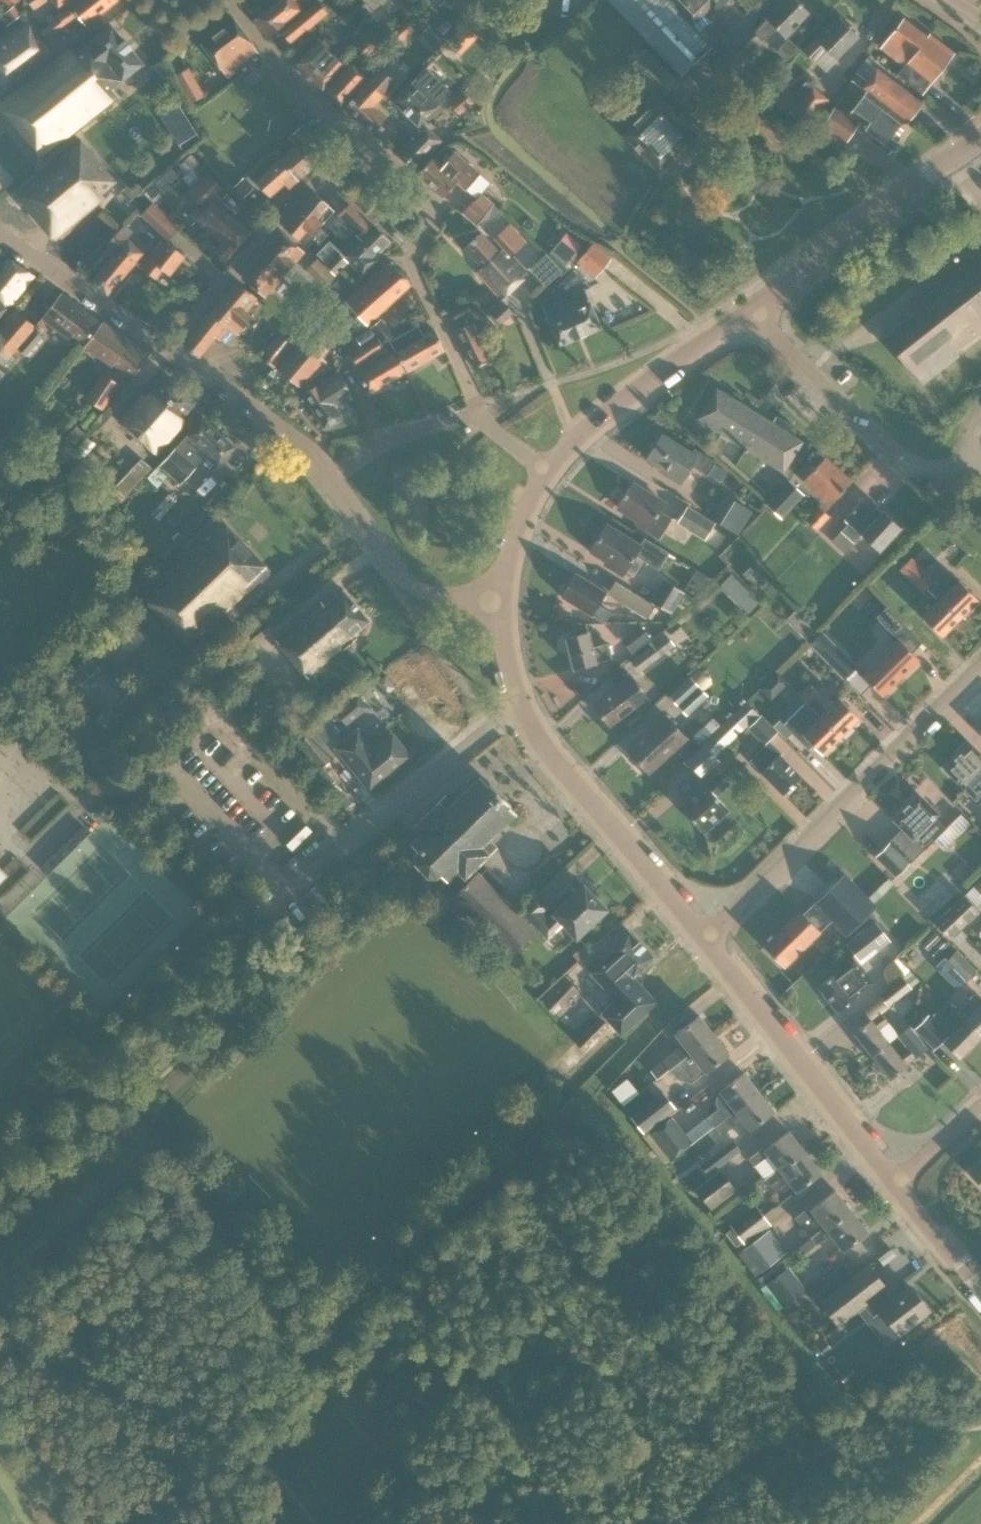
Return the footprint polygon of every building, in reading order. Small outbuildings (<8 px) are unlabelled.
[(36,9),(48,1),(48,0),(30,0),(36,9)] [(40,33),(47,41),(54,49),(62,43),(56,34),(80,17),(86,25),(119,0),(77,0),(55,16),(58,20),(40,33)] [(60,10),(73,0),(53,0),(60,10)] [(254,19),(269,38),(316,0),(278,0),(254,19)] [(368,3),(375,9),(382,2),(383,4),(387,0),(365,0),(368,3)] [(662,56),(680,76),(712,45),(693,25),(710,9),(714,13),(727,0),(610,0),(662,56)] [(756,32),(765,41),(777,28),(787,37),(811,12),(809,11),(810,8),(805,4),(803,5),(798,0),(784,0),(767,18),(768,19),(756,32)] [(281,32),(291,44),(328,14),(318,2),(281,32)] [(22,16),(16,7),(7,13),(14,22),(22,16)] [(8,27),(14,22),(7,13),(1,18),(8,27)] [(881,46),(893,56),(905,65),(899,74),(923,93),(955,53),(925,30),(923,33),(904,17),(881,46)] [(253,42),(235,18),(202,43),(228,77),(236,71),(240,76),(265,58),(252,42),(253,42)] [(841,18),(831,29),(827,25),(803,50),(815,63),(828,50),(837,59),(859,36),(841,18)] [(47,41),(40,33),(29,19),(0,41),(0,79),(6,86),(54,49),(47,41)] [(388,36),(398,47),(416,31),(406,20),(388,36)] [(0,107),(0,108),(42,159),(122,97),(114,87),(144,63),(112,25),(76,55),(71,49),(0,107)] [(450,43),(461,54),(479,37),(468,26),(450,43)] [(358,47),(369,57),(383,41),(373,31),(358,47)] [(345,65),(319,41),(297,63),(323,88),(345,65)] [(712,63),(720,71),(737,54),(729,46),(712,63)] [(646,49),(636,49),(629,56),(629,66),(644,80),(634,90),(651,107),(639,118),(624,134),(660,170),(697,133),(661,97),(678,81),(646,49)] [(720,71),(728,80),(737,72),(746,63),(737,54),(720,71)] [(326,91),(342,106),(369,78),(353,63),(326,91)] [(748,71),(751,68),(746,63),(737,72),(742,77),(748,71)] [(205,94),(190,68),(176,76),(192,102),(205,94)] [(427,68),(394,100),(419,125),(452,92),(427,68)] [(868,91),(908,122),(923,103),(878,68),(868,80),(858,72),(853,79),(868,91)] [(372,78),(344,108),(375,136),(389,120),(374,106),(397,82),(382,69),(372,78)] [(789,109),(806,123),(815,111),(819,114),(830,101),(806,81),(797,92),(800,95),(789,109)] [(450,103),(461,115),(475,103),(465,91),(450,103)] [(908,122),(868,91),(852,112),(864,122),(859,129),(889,152),(890,150),(895,150),(896,150),(900,143),(899,138),(900,136),(899,135),(908,122)] [(823,124),(848,140),(859,123),(834,107),(823,124)] [(424,123),(396,153),(414,169),(442,140),(424,123)] [(297,144),(280,160),(298,180),(315,165),(307,155),(317,146),(300,127),(290,137),(297,144)] [(15,190),(56,240),(106,197),(103,194),(117,181),(80,137),(15,190)] [(443,165),(434,157),(418,174),(444,197),(460,179),(469,187),(481,174),(455,151),(443,165)] [(298,180),(280,160),(256,181),(270,196),(285,182),(290,188),(298,180)] [(203,204),(222,186),(208,171),(189,188),(203,204)] [(244,179),(235,187),(242,194),(251,186),(244,179)] [(155,184),(147,191),(153,198),(161,191),(155,184)] [(126,186),(120,191),(129,201),(135,196),(126,186)] [(321,226),(335,210),(330,205),(316,191),(285,227),(307,247),(314,239),(319,244),(329,233),(321,226)] [(463,212),(478,225),(498,217),(503,211),(481,193),(476,199),(475,198),(463,212)] [(190,216),(196,220),(223,243),(215,252),(226,261),(251,231),(214,200),(204,211),(198,206),(190,216)] [(374,223),(352,200),(339,214),(361,236),(374,223)] [(142,214),(160,231),(171,219),(153,202),(142,214)] [(465,247),(483,267),(478,271),(502,299),(528,274),(512,256),(527,243),(509,223),(494,237),(503,247),(499,251),(481,232),(465,247)] [(117,252),(91,281),(108,294),(145,252),(129,238),(134,232),(126,224),(108,243),(117,252)] [(391,240),(375,224),(360,238),(358,234),(326,265),(335,274),(349,261),(363,274),(378,260),(375,257),(391,240)] [(282,231),(269,247),(292,267),(305,251),(282,231)] [(582,245),(567,233),(558,244),(573,256),(582,245)] [(156,278),(163,269),(170,275),(186,255),(163,237),(141,265),(156,278)] [(577,263),(596,277),(612,256),(593,242),(577,263)] [(965,254),(912,296),(921,307),(885,335),(912,369),(913,368),(924,383),(960,355),(957,351),(980,332),(980,242),(965,254)] [(269,247),(256,262),(279,282),(292,267),(269,247)] [(326,264),(332,259),(323,250),(317,255),(326,264)] [(34,275),(8,257),(0,267),(0,317),(34,275)] [(308,264),(329,286),(337,278),(316,257),(308,264)] [(391,260),(345,300),(367,324),(369,323),(372,327),(371,327),(385,343),(395,334),(378,315),(412,284),(391,260)] [(279,282),(256,262),(243,277),(266,297),(279,282)] [(540,297),(543,305),(543,306),(559,344),(601,326),(585,287),(560,298),(558,295),(583,270),(576,263),(552,285),(552,284),(540,297)] [(350,290),(339,279),(331,287),(342,298),(350,290)] [(258,298),(239,281),(210,314),(229,329),(236,335),(252,316),(247,311),(258,298)] [(70,339),(73,334),(85,343),(101,322),(62,292),(42,318),(70,339)] [(485,336),(486,336),(478,319),(476,320),(473,314),(473,313),(468,302),(452,310),(457,321),(458,321),(462,327),(456,330),(474,367),(491,359),(490,357),(494,355),(485,336)] [(493,313),(501,323),(514,312),(505,302),(493,313)] [(11,357),(18,349),(36,329),(37,328),(14,307),(0,322),(0,346),(10,355),(11,357)] [(220,340),(229,329),(210,314),(184,345),(199,357),(216,336),(220,340)] [(115,363),(134,376),(151,354),(103,321),(84,346),(113,365),(115,363)] [(318,322),(309,330),(277,367),(303,389),(327,361),(323,357),(330,348),(320,339),(327,332),(318,322)] [(391,342),(407,371),(446,349),(435,329),(424,335),(419,325),(391,342)] [(357,337),(363,345),(376,336),(371,328),(357,337)] [(26,355),(43,336),(36,329),(18,349),(26,355)] [(261,356),(275,367),(293,345),(280,334),(261,356)] [(396,352),(376,362),(373,357),(386,350),(378,336),(349,356),(370,393),(407,371),(396,352)] [(10,355),(0,346),(0,364),(1,365),(10,355)] [(352,392),(339,371),(304,393),(325,427),(342,416),(334,403),(352,392)] [(86,397),(106,411),(123,386),(103,372),(86,397)] [(183,417),(196,402),(163,373),(120,422),(157,453),(186,419),(183,417)] [(740,402),(717,388),(699,418),(784,471),(803,441),(789,432),(794,425),(779,415),(774,423),(761,415),(757,422),(735,409),(740,402)] [(87,430),(99,418),(93,412),(81,424),(87,430)] [(206,457),(217,467),(235,447),(204,418),(176,448),(196,467),(206,457)] [(74,445),(85,433),(76,426),(66,438),(74,445)] [(663,435),(648,459),(669,471),(667,474),(680,483),(691,465),(708,475),(717,461),(696,448),(693,453),(663,435)] [(81,460),(95,444),(87,437),(73,453),(81,460)] [(163,461),(175,449),(169,443),(158,456),(163,461)] [(181,483),(196,467),(176,448),(175,449),(163,461),(161,464),(181,483)] [(827,456),(804,480),(830,505),(845,489),(845,488),(852,481),(827,456)] [(115,487),(126,497),(153,468),(142,458),(115,487)] [(767,504),(783,518),(805,494),(789,479),(767,504)] [(637,522),(649,530),(660,537),(673,517),(661,510),(666,503),(633,483),(619,507),(639,519),(637,522)] [(753,510),(727,495),(713,519),(739,534),(753,510)] [(882,512),(877,507),(874,511),(862,500),(846,518),(850,522),(834,540),(847,552),(862,535),(880,551),(902,527),(884,510),(882,512)] [(678,523),(706,540),(716,523),(689,506),(678,523)] [(808,520),(818,530),(831,516),(821,507),(808,520)] [(224,520),(215,512),(197,530),(205,538),(224,520)] [(144,597),(190,645),(247,591),(248,592),(271,569),(224,520),(205,538),(144,597)] [(642,545),(608,524),(591,551),(612,564),(610,567),(623,575),(636,554),(645,560),(644,560),(658,569),(664,558),(651,550),(650,551),(642,545)] [(937,561),(923,547),(907,563),(929,586),(935,581),(926,572),(937,561)] [(929,586),(907,563),(900,569),(923,592),(929,586)] [(758,588),(766,580),(751,566),(743,574),(758,588)] [(692,586),(706,594),(717,576),(703,567),(692,586)] [(563,597),(592,615),(592,614),(605,623),(612,612),(599,604),(607,591),(578,573),(563,597)] [(724,582),(732,591),(742,581),(734,573),(724,582)] [(686,592),(664,579),(651,600),(673,613),(686,592)] [(940,597),(961,618),(980,600),(959,579),(946,592),(935,581),(929,586),(940,597)] [(607,594),(648,618),(656,605),(615,581),(607,594)] [(322,601),(277,640),(309,679),(355,640),(352,635),(370,620),(344,590),(326,605),(322,601)] [(943,636),(961,618),(940,597),(922,615),(943,636)] [(902,621),(888,607),(878,617),(892,631),(902,621)] [(786,620),(806,640),(815,631),(795,612),(786,620)] [(651,637),(641,625),(632,632),(642,645),(651,637)] [(632,661),(640,672),(675,645),(665,631),(649,643),(651,646),(632,661)] [(858,666),(823,631),(810,644),(845,679),(858,666)] [(567,638),(575,668),(597,662),(597,661),(612,657),(609,643),(593,647),(589,632),(567,638)] [(892,645),(881,656),(901,677),(920,659),(899,638),(892,645)] [(883,695),(901,677),(881,656),(862,674),(883,695)] [(770,680),(781,690),(788,682),(778,672),(770,680)] [(671,696),(687,715),(709,696),(692,677),(671,696)] [(622,686),(621,685),(595,704),(610,725),(636,706),(638,710),(648,702),(631,679),(622,686)] [(825,690),(822,687),(818,691),(810,682),(798,693),(810,705),(825,690)] [(839,697),(835,701),(825,691),(811,705),(821,715),(842,736),(860,718),(839,697)] [(718,757),(746,730),(747,728),(761,715),(746,700),(731,715),(703,743),(718,757)] [(811,742),(823,755),(842,736),(821,715),(811,705),(807,701),(784,724),(793,732),(806,746),(811,742)] [(345,735),(352,729),(337,709),(330,714),(345,735)] [(634,763),(639,761),(650,772),(688,737),(667,715),(654,728),(653,727),(629,750),(631,752),(629,758),(634,763)] [(700,742),(721,723),(714,715),(693,735),(700,742)] [(747,728),(765,746),(770,741),(779,733),(761,715),(747,728)] [(784,724),(780,719),(774,725),(787,738),(793,732),(784,724)] [(297,744),(318,769),(336,755),(329,747),(337,741),(322,723),(297,744)] [(342,749),(371,785),(372,786),(409,756),(393,737),(375,752),(360,734),(342,749)] [(770,741),(765,746),(751,761),(784,794),(802,776),(781,754),(782,753),(770,741)] [(965,788),(976,799),(980,794),(980,753),(971,743),(945,768),(965,788)] [(687,760),(704,777),(720,762),(704,744),(687,760)] [(681,806),(705,832),(730,809),(717,795),(730,783),(721,773),(708,785),(706,783),(681,806)] [(416,853),(416,862),(429,876),(439,876),(442,873),(448,879),(436,891),(462,917),(468,911),(510,955),(536,930),(493,887),(497,883),(487,873),(483,877),(479,872),(470,881),(467,877),(497,848),(490,840),(517,813),(510,805),(512,804),(490,782),(488,783),(481,776),(453,803),(446,795),(415,825),(422,833),(412,843),(419,849),(416,853)] [(920,793),(894,819),(903,828),(876,855),(897,876),(924,849),(925,849),(947,827),(936,816),(939,813),(920,793)] [(378,862),(368,870),(383,889),(393,881),(378,862)] [(8,875),(0,866),(0,883),(8,875)] [(372,898),(383,889),(368,870),(357,879),(372,898)] [(815,902),(847,935),(877,906),(845,873),(815,902)] [(564,904),(549,918),(543,911),(548,906),(539,896),(522,911),(548,938),(565,923),(577,936),(606,908),(604,906),(604,903),(598,897),(595,897),(584,885),(577,892),(570,884),(557,896),(564,904)] [(935,923),(950,939),(952,937),(957,942),(967,933),(963,928),(980,912),(965,895),(935,923)] [(335,916),(341,925),(349,918),(343,910),(335,916)] [(801,911),(778,933),(795,951),(818,929),(801,911)] [(847,943),(863,964),(892,941),(876,921),(847,943)] [(611,953),(619,962),(634,977),(655,957),(630,930),(608,951),(611,954),(611,953)] [(923,944),(928,949),(941,937),(935,931),(923,944)] [(795,951),(778,933),(755,955),(783,984),(793,974),(783,963),(795,951)] [(942,938),(930,951),(935,957),(948,944),(942,938)] [(580,960),(591,950),(584,944),(574,954),(580,960)] [(611,953),(611,954),(608,951),(607,950),(587,968),(591,972),(617,1000),(637,981),(634,977),(619,962),(611,953)] [(978,970),(957,950),(938,970),(959,990),(978,970)] [(838,1010),(873,982),(862,969),(855,959),(854,959),(852,959),(851,961),(818,986),(838,1010)] [(880,995),(889,1006),(912,988),(903,976),(880,995)] [(579,988),(570,979),(547,1004),(555,1012),(579,988)] [(657,1001),(637,981),(617,1000),(608,1009),(604,1013),(612,1023),(622,1034),(657,1001)] [(966,1021),(980,1035),(980,998),(976,993),(968,1001),(977,1009),(966,1021)] [(960,1056),(980,1035),(966,1021),(965,1021),(955,1011),(946,1018),(939,1011),(933,1016),(931,1014),(915,1028),(935,1050),(945,1041),(960,1056)] [(855,1032),(872,1054),(887,1043),(889,1041),(880,1029),(889,1022),(882,1013),(873,1021),(872,1019),(855,1032)] [(663,1060),(670,1068),(714,1033),(700,1015),(676,1033),(684,1043),(663,1060)] [(557,1074),(609,1022),(603,1016),(551,1068),(557,1074)] [(889,1041),(887,1043),(872,1054),(890,1078),(907,1064),(906,1063),(916,1056),(917,1057),(929,1048),(911,1025),(899,1035),(909,1047),(900,1055),(889,1041)] [(714,1033),(670,1068),(677,1077),(698,1061),(706,1071),(730,1053),(714,1033)] [(708,1117),(714,1124),(758,1089),(744,1072),(721,1090),(729,1101),(708,1117)] [(758,1089),(714,1124),(722,1135),(743,1118),(751,1129),(774,1110),(758,1089)] [(677,1107),(664,1090),(631,1116),(645,1132),(677,1107)] [(658,1145),(669,1159),(691,1142),(680,1127),(658,1145)] [(765,1178),(765,1179),(805,1149),(790,1130),(766,1149),(764,1146),(749,1158),(755,1165),(769,1154),(779,1167),(765,1178)] [(739,1152),(732,1142),(711,1158),(718,1167),(739,1152)] [(805,1149),(765,1179),(770,1185),(785,1174),(797,1190),(822,1171),(805,1149)] [(971,1172),(980,1182),(980,1162),(971,1172)] [(696,1188),(712,1209),(737,1190),(721,1169),(696,1188)] [(824,1228),(826,1230),(852,1209),(836,1189),(812,1208),(810,1205),(795,1217),(801,1224),(815,1213),(825,1226),(811,1237),(811,1238),(824,1228)] [(731,1225),(747,1245),(773,1225),(757,1204),(731,1225)] [(868,1230),(852,1209),(826,1230),(824,1228),(811,1238),(817,1244),(831,1233),(843,1249),(868,1230)] [(781,1257),(763,1234),(739,1253),(756,1276),(781,1257)] [(911,1286),(893,1300),(885,1289),(887,1288),(869,1264),(821,1301),(840,1325),(865,1305),(872,1314),(880,1307),(901,1334),(930,1310),(911,1286)] [(808,1288),(790,1266),(766,1284),(784,1307),(808,1288)] [(825,1355),(834,1349),(827,1340),(818,1346),(825,1355)]
